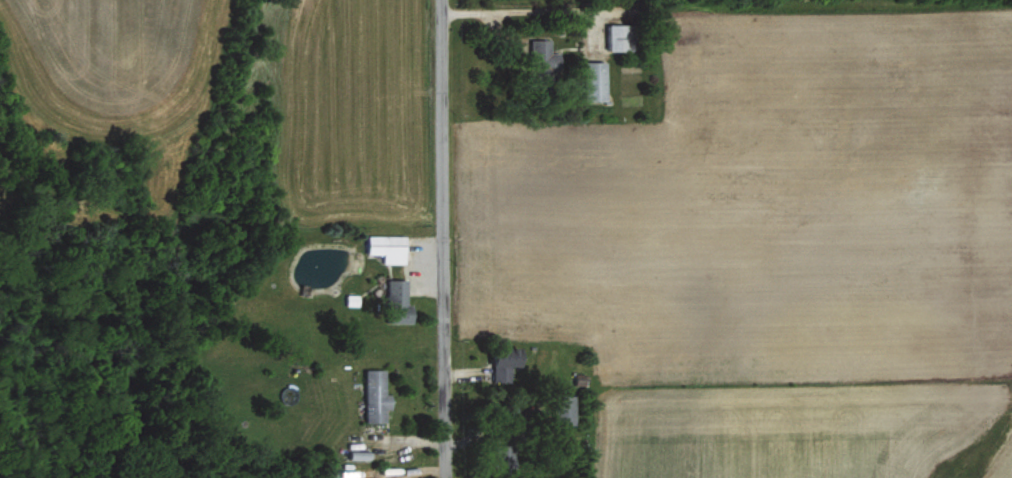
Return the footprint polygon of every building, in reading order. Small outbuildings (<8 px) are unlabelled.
[(633,23),(609,23),(609,49),(633,49),(633,23)] [(606,99),(607,61),(586,60),(585,99),(606,99)] [(368,253),(383,253),(382,262),(405,262),(406,234),(368,234),(368,253)] [(386,321),(413,322),(413,303),(406,303),(407,279),(387,278),(386,321)] [(493,383),(517,382),(516,355),(492,356),(493,383)] [(385,421),(385,407),(391,407),(391,393),(385,393),(384,368),(363,368),(364,421),(385,421)] [(559,423),(577,422),(576,395),(557,396),(559,423)]
